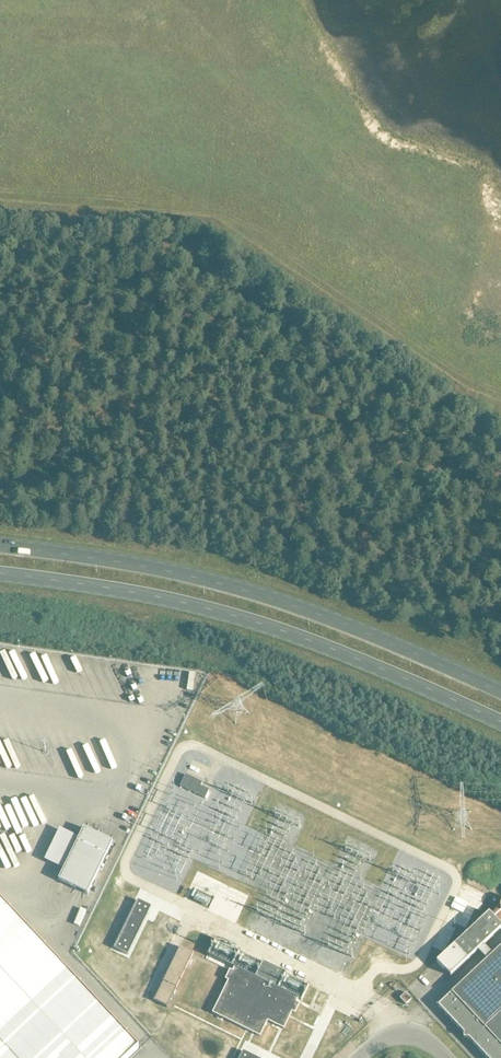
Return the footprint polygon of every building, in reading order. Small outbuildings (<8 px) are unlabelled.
[(203,783),(186,775),(180,786),(205,798),(209,790),(201,786),(203,783)] [(113,842),(84,828),(59,880),(88,894),(113,842)] [(139,1048),(0,899),(0,1057),(128,1057),(139,1048)] [(138,900),(114,948),(128,955),(152,907),(138,900)] [(437,962),(451,976),(500,929),(500,926),(489,913),(437,962)] [(228,981),(213,1013),(260,1036),(268,1021),(284,1029),(292,1012),(295,1013),(300,1004),(297,1002),(298,999),(302,1001),(309,985),(310,985),(311,985),(215,938),(215,939),(216,939),(208,955),(235,968),(233,971),(230,970),(225,979),(228,981)] [(177,988),(194,953),(181,947),(154,1001),(155,1002),(155,1001),(167,1007),(167,1008),(177,988)] [(438,1006),(464,1033),(464,1038),(469,1038),(487,1057),(500,1057),(500,947),(452,993),(438,1006)] [(400,998),(406,1005),(412,999),(406,992),(400,998)]
